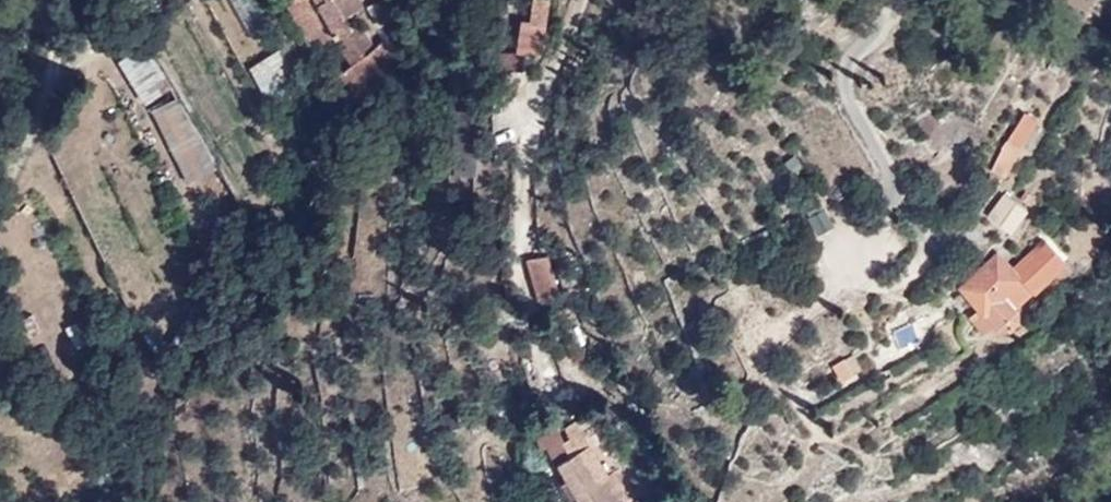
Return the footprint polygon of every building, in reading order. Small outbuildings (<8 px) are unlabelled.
[(414,57),(396,34),(390,39),(365,56),(353,35),(343,18),(361,8),(356,0),(286,0),(285,1),(315,53),(333,44),(349,67),(368,93),(376,105),(409,69),(414,57)] [(550,0),(533,0),(530,24),(546,26),(550,0)] [(365,56),(390,39),(384,30),(395,23),(381,3),(365,10),(373,22),(353,35),(365,56)] [(164,89),(139,45),(114,62),(140,105),(164,89)] [(498,69),(524,69),(525,51),(499,50),(498,69)] [(277,51),(247,68),(265,100),(295,83),(277,51)] [(356,101),(368,93),(349,67),(337,76),(356,101)] [(210,169),(173,101),(145,116),(185,183),(210,169)] [(1019,146),(1036,122),(1024,114),(1000,148),(1003,150),(990,171),(1003,177),(1019,146)] [(1008,234),(1024,213),(1003,197),(986,219),(1008,234)] [(960,293),(981,314),(995,328),(997,330),(1006,332),(1015,322),(1016,318),(1015,310),(1063,263),(1044,244),(1019,267),(1024,272),(1017,280),(1011,275),(995,258),(960,293)] [(559,296),(549,255),(530,259),(541,302),(559,296)] [(1019,267),(1011,275),(1017,280),(1024,272),(1019,267)] [(995,328),(981,314),(972,323),(987,336),(995,328)] [(860,370),(853,355),(832,366),(840,382),(860,370)] [(540,434),(584,501),(638,501),(617,470),(610,475),(575,421),(561,431),(557,424),(540,434)]
